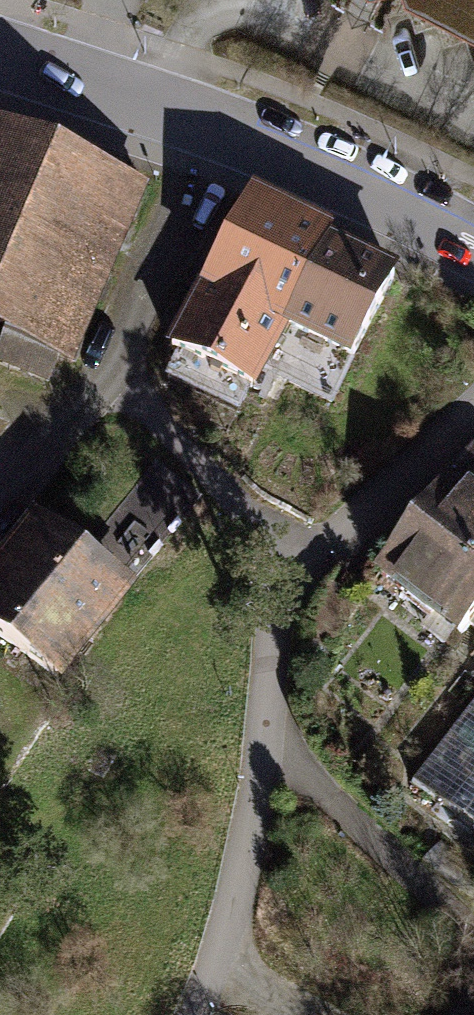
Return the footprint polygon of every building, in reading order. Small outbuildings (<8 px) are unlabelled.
[(403,6),(473,40),(473,0),(400,0),(403,6)] [(7,331),(0,347),(0,359),(25,370),(30,360),(18,356),(24,341),(54,354),(124,190),(0,137),(0,329),(7,331)] [(242,206),(172,347),(176,349),(165,372),(237,408),(248,384),(266,393),(275,375),(329,401),(390,278),(351,259),(357,248),(327,233),(321,245),(242,206)] [(433,496),(473,527),(473,447),(471,445),(433,496)] [(153,461),(75,558),(117,592),(195,495),(153,461)] [(473,609),(473,527),(433,496),(375,572),(456,633),(473,609)] [(117,592),(75,558),(38,529),(0,576),(0,636),(50,676),(117,592)] [(406,781),(473,833),(473,692),(406,781)]
